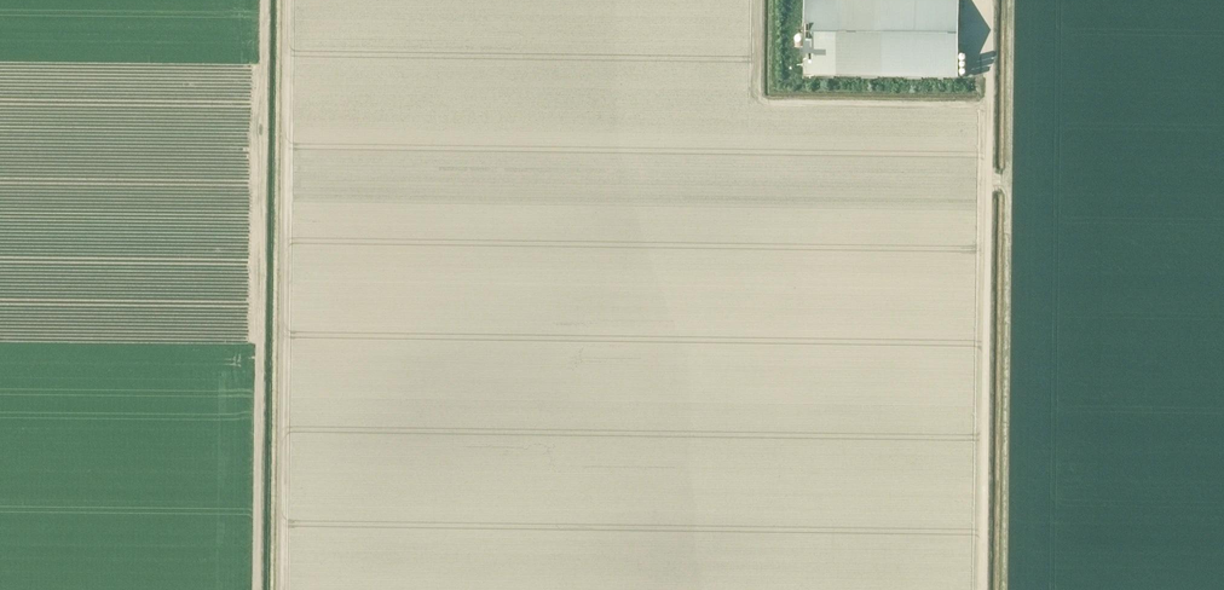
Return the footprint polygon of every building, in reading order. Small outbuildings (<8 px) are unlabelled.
[(803,77),(958,80),(959,0),(804,0),(803,77)]
